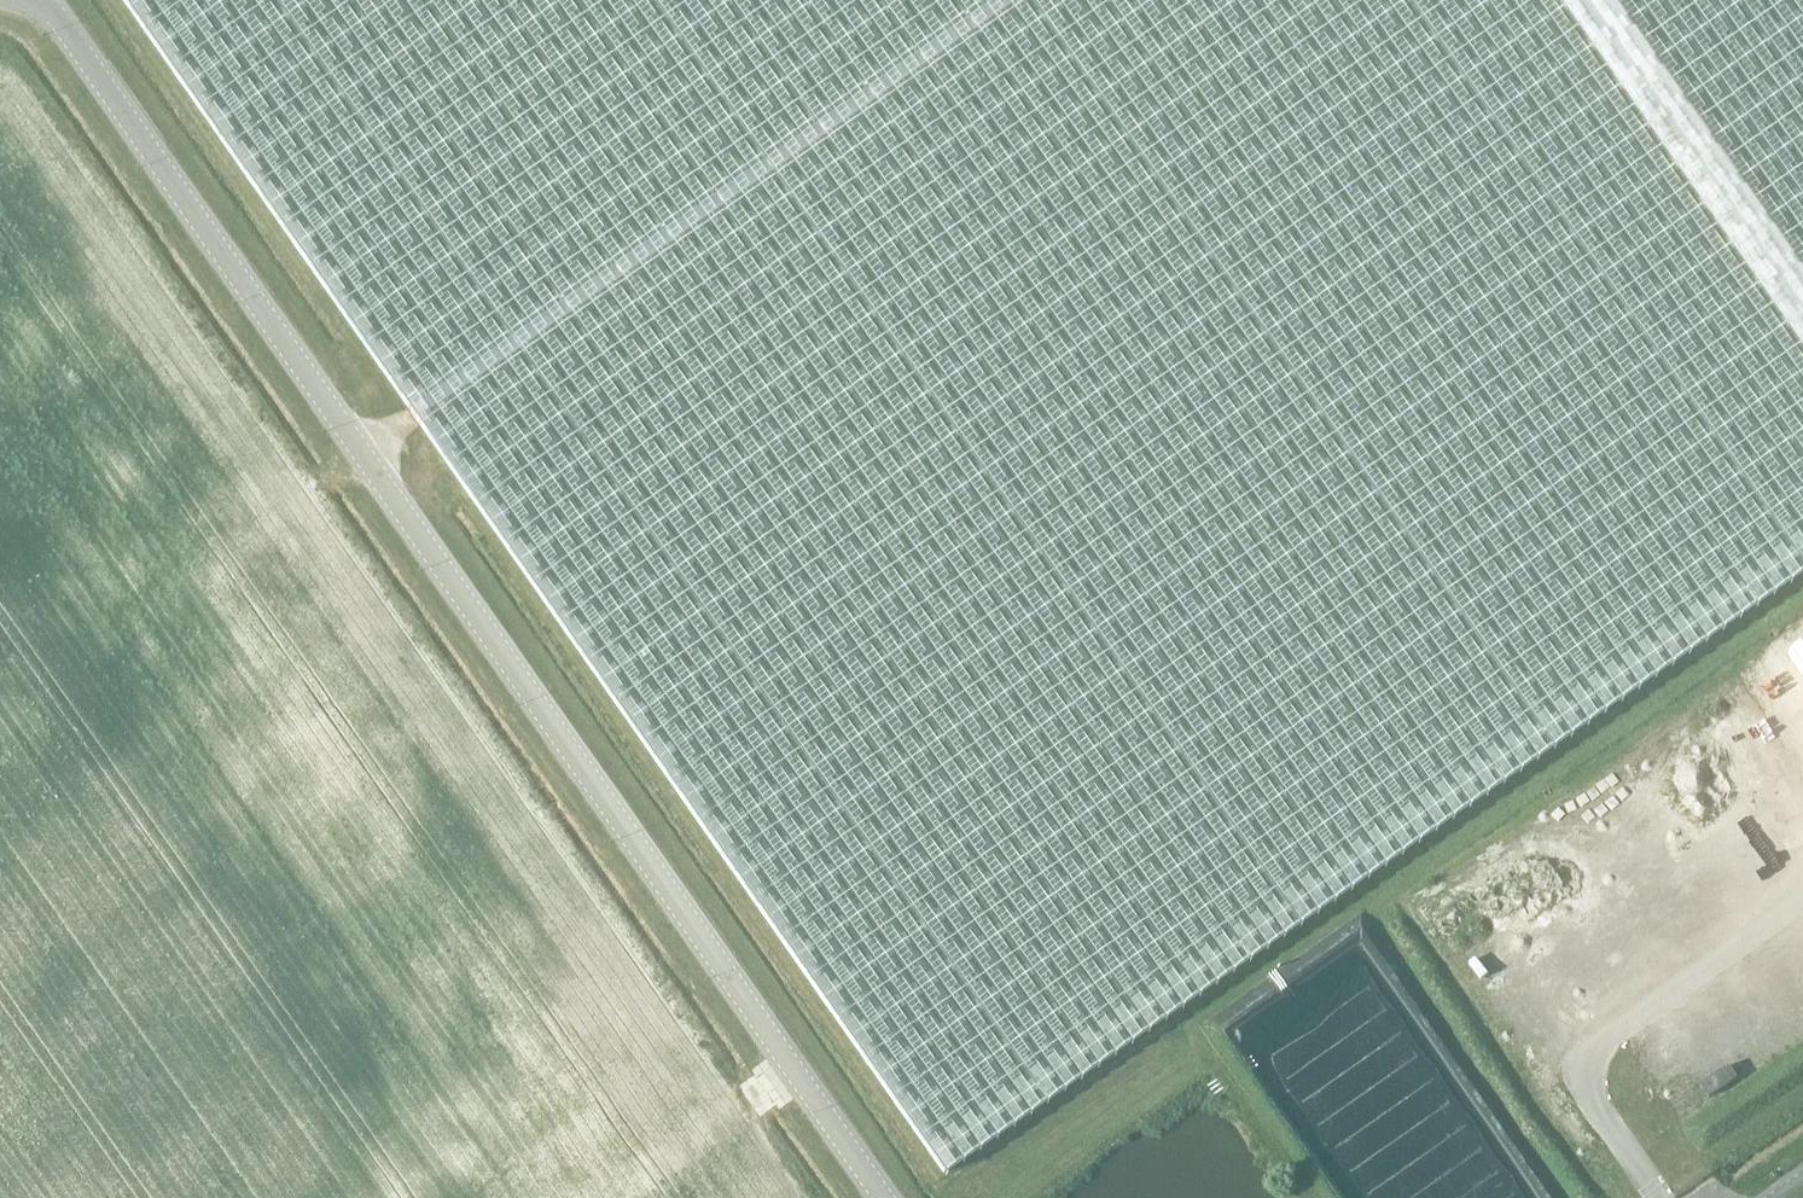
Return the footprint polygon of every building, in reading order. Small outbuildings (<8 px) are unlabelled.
[(944,1173),(1802,572),(1802,0),(122,0),(944,1173)] [(1410,902),(1582,1144),(1641,1100),(1472,860),(1410,902)]
